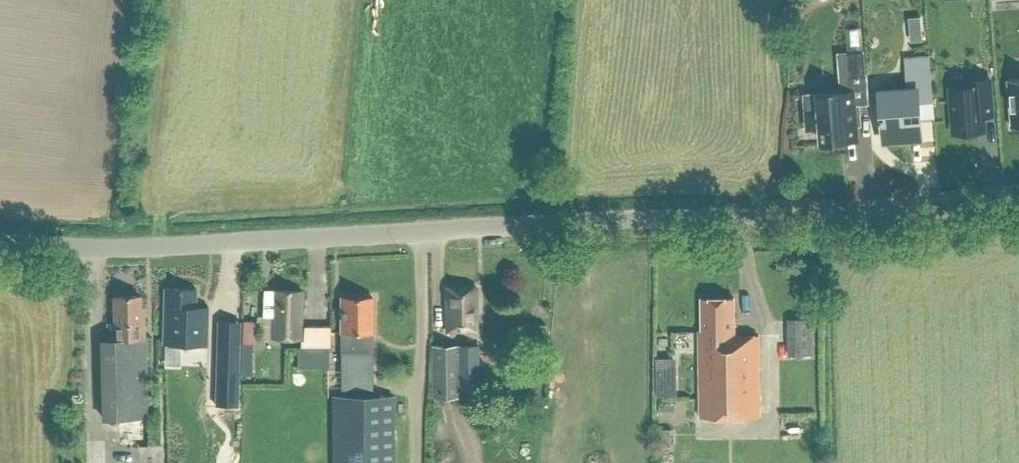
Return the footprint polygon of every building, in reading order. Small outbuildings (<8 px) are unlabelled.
[(847,51),(849,77),(867,76),(865,50),(847,51)] [(883,145),(928,142),(924,95),(935,94),(932,57),(905,59),(907,87),(879,89),(883,145)] [(1008,78),(1012,126),(1018,125),(1018,77),(1008,78)] [(952,88),(955,132),(983,129),(982,114),(993,113),(992,101),(990,79),(978,80),(968,80),(968,86),(952,88)] [(858,106),(854,106),(853,91),(818,94),(806,95),(807,110),(808,127),(821,126),(822,142),(857,139),(856,123),(859,123),(858,106)] [(446,285),(447,330),(477,329),(477,285),(446,285)] [(162,344),(194,345),(206,345),(208,306),(195,305),(196,288),(164,287),(162,344)] [(301,337),(301,345),(329,346),(329,324),(302,324),(302,289),(265,288),(264,314),(264,336),(271,336),(301,337)] [(112,321),(112,338),(106,338),(107,356),(104,356),(106,418),(126,418),(148,417),(146,337),(145,337),(144,305),(141,305),(141,295),(114,295),(115,321),(112,321)] [(341,296),(342,385),(374,385),(373,296),(341,296)] [(703,331),(701,331),(702,416),(761,415),(759,334),(735,334),(735,297),(702,297),(703,331)] [(813,317),(789,318),(790,354),(814,353),(813,317)] [(481,384),(480,343),(432,344),(433,396),(466,396),(467,384),(481,384)] [(222,345),(221,381),(237,381),(238,381),(239,345),(222,345)] [(514,347),(513,359),(524,360),(524,347),(514,347)] [(240,395),(254,395),(254,380),(240,380),(240,395)] [(333,396),(333,462),(395,462),(395,395),(374,395),(342,395),(333,396)]
